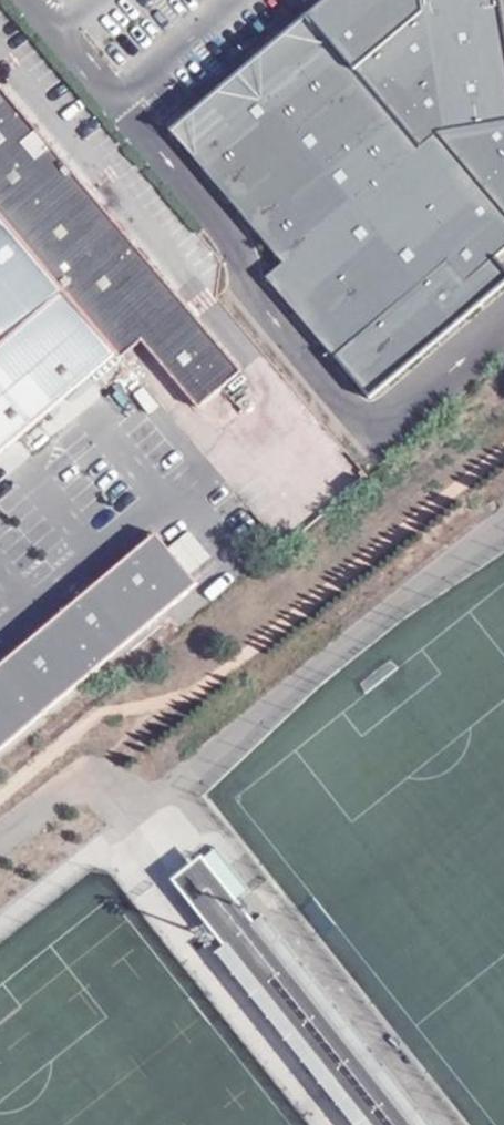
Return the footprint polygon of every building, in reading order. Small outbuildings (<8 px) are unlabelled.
[(307,15),(418,147),(436,133),(503,212),(503,53),(495,0),(305,0),(307,15)] [(503,281),(503,270),(492,258),(503,249),(503,212),(436,133),(418,147),(364,82),(307,15),(232,76),(196,109),(168,132),(282,263),(267,277),(369,395),(503,281)] [(232,76),(219,58),(204,71),(189,95),(196,109),(232,76)] [(123,354),(128,355),(146,343),(206,408),(242,370),(3,81),(0,84),(0,209),(123,354)] [(6,344),(0,350),(0,458),(123,354),(0,209),(0,337),(6,344)] [(160,537),(98,589),(0,671),(0,758),(203,586),(193,574),(215,555),(191,529),(170,545),(160,537)] [(172,881),(244,982),(281,956),(232,887),(238,883),(215,851),(172,881)]
